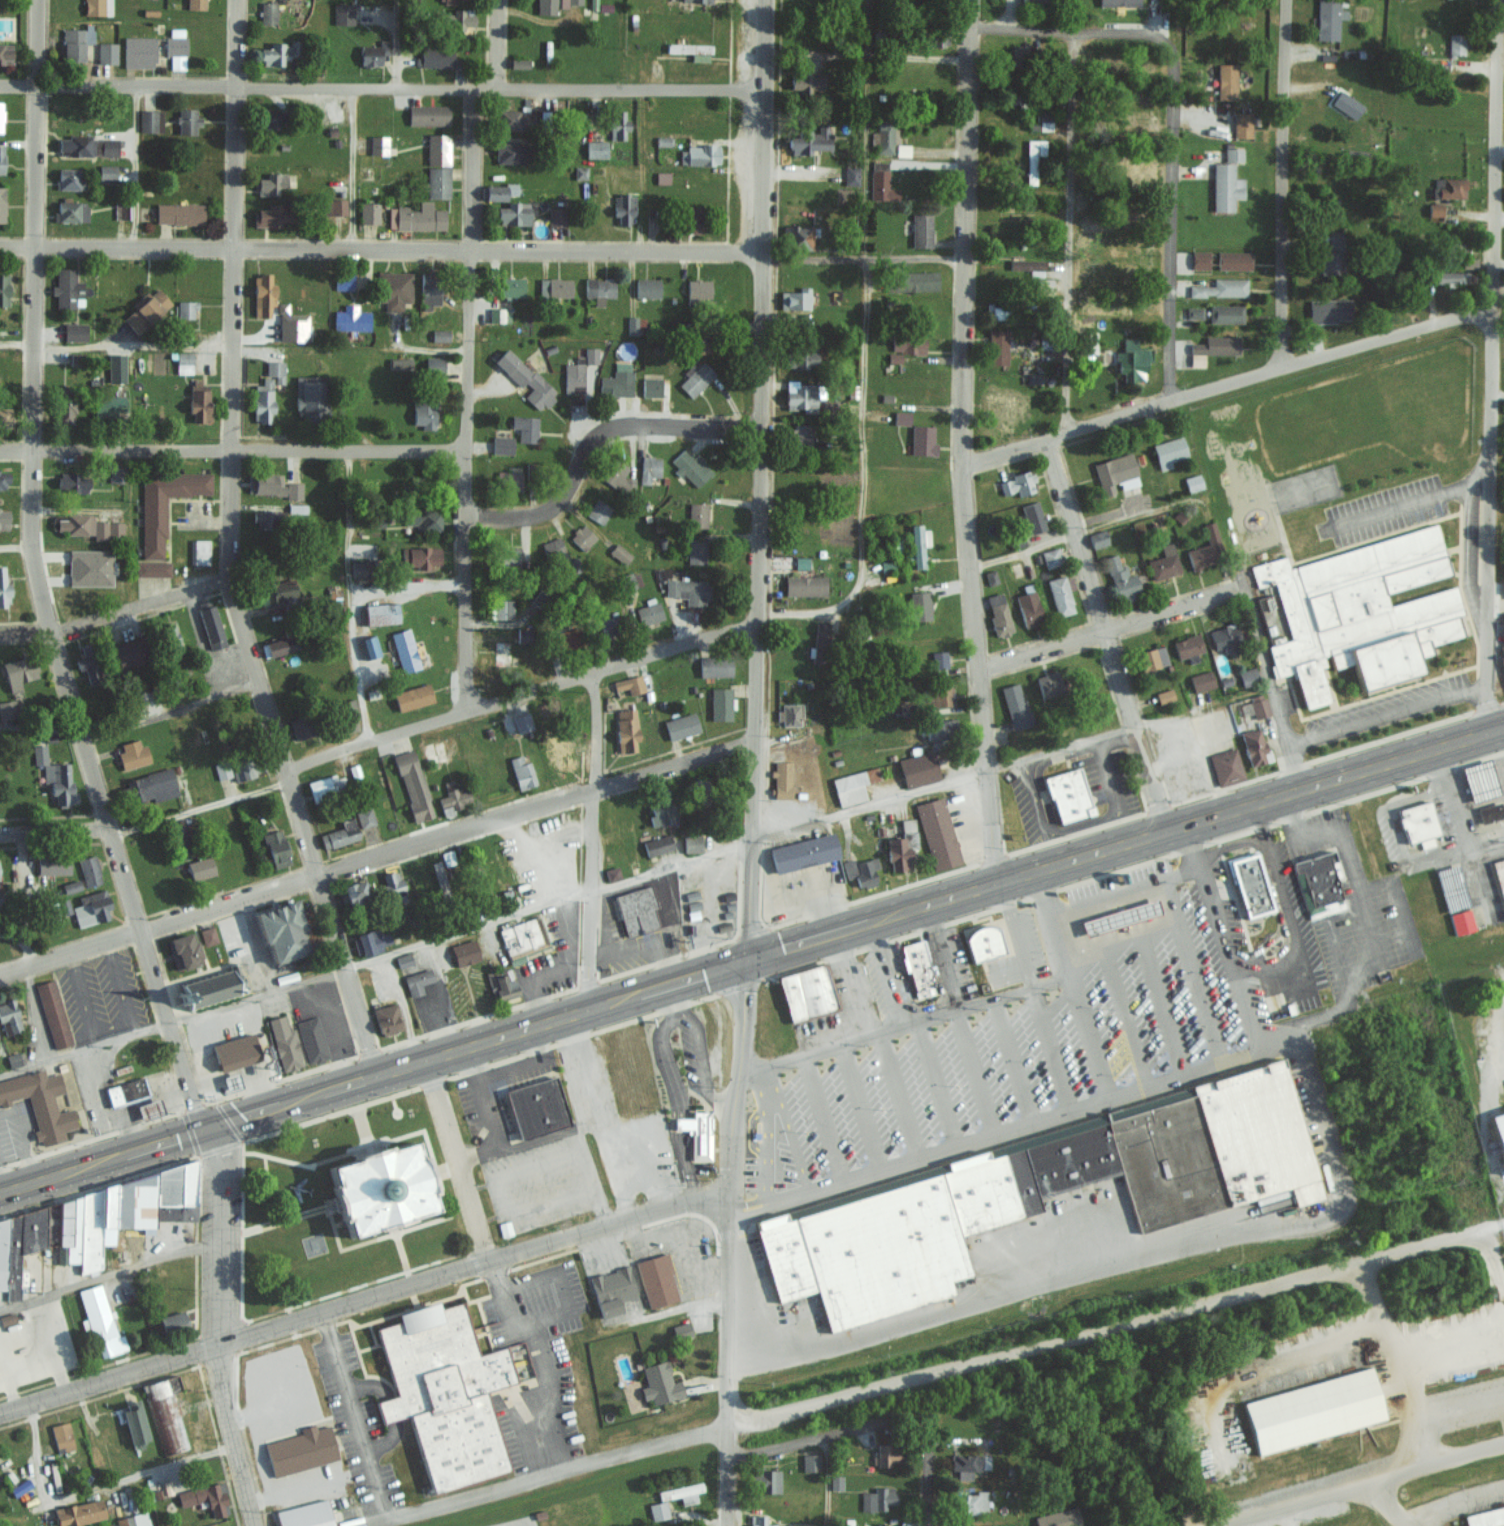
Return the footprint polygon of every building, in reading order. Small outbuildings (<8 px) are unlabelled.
[(104,0),(83,0),(83,15),(104,15),(104,0)] [(204,0),(186,0),(186,9),(204,10),(204,0)] [(1346,19),(1346,9),(1339,9),(1339,0),(1317,0),(1316,40),(1338,40),(1339,19),(1346,19)] [(276,2),(260,2),(260,24),(275,24),(276,2)] [(333,23),(353,24),(353,3),(334,3),(333,23)] [(473,8),(451,9),(451,13),(443,14),(443,31),(463,31),(463,25),(473,25),(473,8)] [(185,29),(166,28),(166,55),(169,55),(169,69),(184,69),(185,29)] [(83,29),(62,29),(62,61),(83,61),(83,29)] [(1449,54),(1464,55),(1465,34),(1449,34),(1449,54)] [(154,37),(123,36),(123,67),(154,68),(154,37)] [(360,66),(380,65),(380,54),(389,54),(388,40),(378,40),(378,45),(360,45),(360,66)] [(116,64),(117,43),(97,42),(96,63),(116,64)] [(282,66),(283,58),(296,58),(297,43),(270,42),(269,48),(260,47),(260,66),(282,66)] [(709,61),(710,44),(666,43),(666,52),(691,53),(690,61),(709,61)] [(10,65),(11,45),(0,44),(0,64),(10,65)] [(1012,44),(1012,62),(1028,62),(1027,44),(1012,44)] [(420,67),(458,68),(458,59),(451,59),(451,48),(420,48),(420,67)] [(510,68),(527,68),(528,59),(510,59),(510,68)] [(1217,64),(1216,100),(1235,100),(1236,64),(1217,64)] [(790,93),(824,93),(823,73),(790,74),(790,93)] [(1331,104),(1355,119),(1364,105),(1340,90),(1331,104)] [(408,124),(449,125),(449,105),(408,105),(408,124)] [(194,109),(177,109),(177,135),(194,135),(194,125),(200,126),(200,117),(194,117),(194,109)] [(156,132),(156,110),(139,110),(138,132),(156,132)] [(277,127),(277,110),(259,110),(259,127),(277,127)] [(496,130),(527,131),(528,111),(497,110),(496,130)] [(626,140),(626,111),(610,111),(609,140),(626,140)] [(1052,111),(1036,111),(1036,130),(1052,130),(1052,111)] [(1232,138),(1250,138),(1251,113),(1233,112),(1232,138)] [(875,120),(876,154),(893,154),(892,120),(875,120)] [(828,125),(817,125),(817,132),(788,133),(789,155),(811,154),(811,150),(829,150),(828,125)] [(90,134),(66,135),(66,138),(58,138),(58,156),(90,155),(90,134)] [(449,134),(426,134),(426,165),(450,165),(449,134)] [(369,154),(387,155),(387,136),(369,135),(369,154)] [(117,139),(95,139),(94,155),(117,156),(117,139)] [(1045,139),(1026,140),(1026,185),(1036,184),(1036,155),(1045,155),(1045,139)] [(607,141),(586,141),(585,158),(606,158),(607,141)] [(494,163),(527,164),(528,143),(495,142),(494,163)] [(909,157),(909,145),(896,144),(895,156),(909,157)] [(679,165),(719,165),(719,146),(679,146),(679,165)] [(1242,148),(1224,148),(1224,162),(1242,162),(1242,148)] [(1234,178),(1234,163),(1213,163),(1212,212),(1233,212),(1234,198),(1243,199),(1244,178),(1234,178)] [(98,181),(116,181),(116,165),(99,165),(98,181)] [(858,185),(859,166),(844,166),(843,184),(858,185)] [(449,197),(448,167),(426,168),(427,198),(449,197)] [(573,179),(586,180),(587,167),(573,167),(573,179)] [(84,169),(56,168),(56,189),(84,190),(84,169)] [(869,200),(897,201),(898,188),(887,188),(888,171),(870,171),(869,200)] [(256,196),(277,196),(277,188),(286,187),(286,173),(265,174),(265,179),(256,179),(256,196)] [(1466,179),(1433,178),(1432,198),(1466,199),(1466,179)] [(485,184),(485,201),(506,200),(506,196),(517,195),(516,184),(485,184)] [(613,217),(618,217),(618,225),(634,225),(634,195),(613,195),(613,217)] [(322,215),(345,216),(345,200),(322,199),(322,215)] [(388,229),(445,230),(445,209),(432,209),(432,201),(418,200),(418,208),(388,207),(388,229)] [(53,222),(87,221),(87,201),(57,202),(57,211),(52,211),(53,222)] [(114,202),(114,219),(126,219),(127,202),(114,202)] [(379,202),(359,203),(359,224),(379,223),(379,202)] [(529,225),(530,202),(507,202),(507,207),(496,207),(496,224),(529,225)] [(155,224),(203,225),(203,204),(155,203),(155,224)] [(1428,217),(1443,217),(1443,203),(1428,203),(1428,217)] [(285,227),(285,204),(266,204),(266,210),(253,210),(253,227),(285,227)] [(702,232),(701,206),(683,206),(684,232),(702,232)] [(565,226),(566,209),(549,208),(548,226),(565,226)] [(911,248),(931,248),(931,215),(911,214),(911,248)] [(1080,221),(1079,230),(1107,231),(1108,221),(1080,221)] [(812,250),(812,225),(784,226),(784,250),(812,250)] [(1344,275),(1345,233),(1329,232),(1328,252),(1320,252),(1320,275),(1344,275)] [(1449,262),(1463,263),(1464,244),(1450,243),(1449,262)] [(1192,269),(1209,269),(1209,251),(1191,251),(1192,269)] [(1251,270),(1251,252),(1218,251),(1217,270),(1251,270)] [(1043,271),(1044,260),(1009,259),(1009,270),(1043,271)] [(55,307),(82,307),(82,280),(75,280),(75,268),(55,268),(55,285),(50,285),(50,295),(55,295),(55,307)] [(1470,272),(1433,271),(1433,283),(1470,283),(1470,272)] [(384,310),(400,311),(400,302),(411,302),(411,272),(378,272),(378,302),(384,302),(384,310)] [(419,304),(438,304),(439,273),(420,272),(419,304)] [(938,290),(937,272),(895,272),(896,291),(938,290)] [(0,273),(0,306),(7,306),(8,273),(0,273)] [(335,290),(353,290),(352,273),(334,273),(335,290)] [(275,306),(275,284),(271,284),(271,275),(253,275),(253,317),(269,317),(270,306),(275,306)] [(524,296),(523,278),(501,278),(501,297),(524,296)] [(571,297),(571,279),(539,278),(539,296),(571,297)] [(614,298),(614,278),(584,278),(584,296),(593,297),(593,306),(604,306),(604,298),(614,298)] [(660,278),(635,278),(635,297),(659,298),(660,278)] [(1213,286),(1188,285),(1188,296),(1247,297),(1247,278),(1213,278),(1213,286)] [(686,280),(687,299),(710,299),(710,280),(686,280)] [(780,309),(809,309),(809,287),(798,287),(798,292),(780,292),(780,309)] [(136,335),(171,305),(157,288),(149,294),(146,291),(131,304),(134,308),(122,318),(136,335)] [(1352,299),(1309,299),(1309,322),(1353,322),(1352,299)] [(195,301),(177,301),(177,318),(195,318),(195,301)] [(1080,314),(1130,314),(1130,305),(1080,304),(1080,314)] [(1243,324),(1243,305),(1209,304),(1209,323),(1243,324)] [(333,330),(370,331),(370,311),(357,311),(357,305),(342,305),(342,310),(334,310),(333,330)] [(1006,318),(1006,307),(988,307),(988,319),(1006,318)] [(1186,318),(1202,318),(1203,307),(1186,307),(1186,318)] [(510,308),(489,308),(489,322),(510,322),(510,308)] [(643,333),(644,317),(627,317),(627,333),(643,333)] [(85,341),(86,323),(63,323),(63,341),(85,341)] [(431,340),(448,341),(448,330),(432,329),(431,340)] [(1007,330),(988,330),(988,364),(1007,364),(1007,330)] [(1084,353),(1096,353),(1095,332),(1083,332),(1084,353)] [(1190,343),(1190,366),(1205,366),(1205,354),(1238,355),(1239,337),(1205,336),(1205,343),(1190,343)] [(924,354),(924,337),(891,338),(891,352),(887,352),(888,363),(901,362),(900,355),(924,354)] [(1147,348),(1137,348),(1137,338),(1123,338),(1124,351),(1116,351),(1117,373),(1123,373),(1123,382),(1148,381),(1147,348)] [(493,361),(520,387),(524,382),(531,388),(523,397),(538,411),(555,394),(507,347),(493,361)] [(596,364),(597,348),(584,347),(584,363),(596,364)] [(794,369),(817,368),(816,348),(793,349),(794,369)] [(176,373),(192,373),(192,352),(176,352),(176,373)] [(80,366),(81,354),(70,354),(69,365),(80,366)] [(442,356),(425,357),(426,374),(443,374),(442,356)] [(564,393),(584,392),(583,357),(576,357),(576,363),(564,364),(564,393)] [(389,358),(389,368),(411,369),(412,359),(389,358)] [(682,373),(686,377),(677,385),(691,399),(715,375),(698,358),(682,373)] [(284,361),(266,361),(265,376),(274,376),(274,383),(283,384),(284,361)] [(631,397),(632,363),(613,362),(613,377),(600,376),(599,396),(631,397)] [(322,376),(294,377),(295,417),(322,417),(322,376)] [(252,422),(268,422),(269,414),(272,414),(272,377),(261,377),(261,385),(253,385),(252,422)] [(661,397),(661,378),(642,378),(642,397),(661,397)] [(207,422),(208,382),(189,382),(189,413),(192,414),(192,422),(207,422)] [(815,413),(815,382),(786,382),(785,409),(802,410),(802,413),(815,413)] [(73,390),(56,391),(56,425),(74,425),(73,390)] [(124,396),(93,396),(94,414),(124,414),(124,396)] [(412,425),(421,425),(420,430),(434,430),(435,400),(413,400),(412,425)] [(9,425),(9,408),(0,407),(0,425),(9,425)] [(909,425),(910,412),(894,411),(893,424),(909,425)] [(518,428),(517,442),(536,443),(537,417),(511,416),(511,428),(518,428)] [(811,425),(791,424),(791,445),(811,446),(811,425)] [(934,456),(935,426),(911,425),(910,455),(934,456)] [(1152,444),(1159,470),(1172,466),(1170,461),(1188,456),(1182,435),(1152,444)] [(513,437),(492,436),(491,452),(512,453),(513,437)] [(695,454),(692,457),(683,448),(669,463),(696,488),(712,471),(695,454)] [(1092,463),(1101,495),(1114,492),(1112,484),(1119,481),(1121,489),(1140,484),(1131,452),(1092,463)] [(650,477),(659,477),(660,457),(640,456),(640,483),(650,484),(650,477)] [(108,481),(122,482),(122,465),(109,465),(108,481)] [(521,490),(521,471),(501,470),(500,489),(521,490)] [(1017,492),(1018,495),(1035,492),(1031,470),(1012,473),(1013,479),(999,481),(1002,495),(1017,492)] [(141,557),(164,557),(165,494),(211,495),(211,472),(142,471),(141,557)] [(77,472),(57,472),(57,491),(87,491),(88,477),(77,477),(77,472)] [(247,493),(282,494),(283,473),(247,472),(247,493)] [(1187,491),(1202,488),(1199,473),(1184,476),(1187,491)] [(301,482),(286,482),(286,498),(301,498),(301,482)] [(601,523),(611,506),(595,497),(585,515),(601,523)] [(1021,505),(1028,533),(1045,529),(1038,501),(1021,505)] [(687,526),(706,527),(707,503),(688,502),(687,526)] [(253,523),(269,523),(269,510),(252,510),(253,523)] [(440,529),(439,510),(405,511),(405,524),(417,524),(417,530),(440,529)] [(122,521),(93,521),(92,513),(65,514),(65,519),(55,519),(55,530),(65,530),(65,535),(93,534),(93,540),(123,539),(122,521)] [(362,515),(361,525),(382,526),(383,517),(362,515)] [(1186,548),(1191,569),(1222,563),(1213,521),(1203,524),(1208,544),(1186,548)] [(582,550),(596,536),(582,522),(568,537),(582,550)] [(923,567),(922,523),(910,524),(912,568),(923,567)] [(1092,548),(1108,544),(1103,529),(1088,534),(1092,548)] [(1462,637),(1458,614),(1462,613),(1457,588),(1388,601),(1385,589),(1448,577),(1440,530),(1286,559),(1286,557),(1251,564),(1255,586),(1277,582),(1288,640),(1267,644),(1273,677),(1296,672),(1302,707),(1327,702),(1320,666),(1325,665),(1323,655),(1330,654),(1333,667),(1356,663),(1360,686),(1422,674),(1419,655),(1432,653),(1430,643),(1462,637)] [(541,543),(550,566),(568,559),(558,536),(541,543)] [(705,564),(706,539),(687,539),(686,563),(705,564)] [(608,551),(623,565),(631,556),(616,542),(608,551)] [(1151,579),(1179,573),(1172,542),(1160,545),(1162,556),(1146,559),(1151,579)] [(439,546),(401,546),(401,566),(428,567),(428,564),(439,564),(439,546)] [(519,547),(501,546),(501,563),(519,563),(519,547)] [(1045,568),(1061,564),(1057,546),(1040,551),(1045,568)] [(111,586),(112,550),(68,549),(68,585),(111,586)] [(1103,557),(1117,601),(1141,594),(1134,572),(1128,574),(1125,563),(1120,565),(1116,553),(1103,557)] [(169,561),(135,560),(135,576),(169,576),(169,561)] [(351,560),(350,575),(362,576),(362,560),(351,560)] [(881,574),(894,573),(893,560),(880,561),(881,574)] [(4,583),(3,566),(0,566),(0,605),(9,605),(9,583),(4,583)] [(997,583),(994,569),(985,571),(988,585),(997,583)] [(1046,579),(1056,616),(1074,611),(1064,574),(1046,579)] [(784,595),(826,596),(826,576),(785,575),(784,595)] [(257,583),(259,604),(296,600),(293,578),(257,583)] [(703,606),(704,597),(706,597),(707,580),(665,579),(665,597),(686,597),(685,605),(703,606)] [(1015,592),(1023,626),(1042,622),(1034,587),(1015,592)] [(930,620),(930,590),(909,591),(910,620),(930,620)] [(986,595),(994,635),(1011,632),(1003,592),(986,595)] [(512,618),(512,599),(494,599),(493,618),(512,618)] [(364,604),(365,624),(398,623),(397,602),(364,604)] [(225,644),(212,603),(196,608),(209,649),(225,644)] [(603,637),(616,632),(610,615),(597,620),(603,637)] [(182,650),(174,622),(159,626),(167,655),(182,650)] [(825,664),(827,622),(814,622),(812,663),(825,664)] [(1214,649),(1240,642),(1235,623),(1209,630),(1214,649)] [(1289,637),(1283,638),(1282,633),(1275,634),(1273,625),(1266,626),(1269,643),(1289,639),(1289,637)] [(401,673),(420,667),(408,627),(389,633),(401,673)] [(553,633),(558,649),(580,642),(576,627),(553,633)] [(263,657),(297,648),(293,634),(260,643),(263,657)] [(379,655),(374,634),(357,638),(363,659),(379,655)] [(1177,657),(1203,652),(1199,634),(1173,640),(1177,657)] [(141,662),(134,638),(113,645),(120,669),(141,662)] [(76,669),(84,668),(86,682),(98,680),(92,642),(79,644),(81,656),(74,657),(76,669)] [(1169,664),(1163,645),(1137,653),(1143,671),(1169,664)] [(932,669),(947,667),(945,650),(930,651),(932,669)] [(7,691),(21,689),(19,680),(35,677),(31,655),(2,660),(7,691)] [(698,656),(699,677),(731,676),(731,655),(698,656)] [(1242,686),(1258,681),(1254,666),(1238,671),(1242,686)] [(1215,685),(1210,669),(1191,675),(1197,692),(1215,685)] [(1040,697),(1062,692),(1058,671),(1036,675),(1040,697)] [(614,691),(627,688),(628,694),(645,691),(641,674),(612,680),(614,691)] [(392,692),(397,711),(433,701),(428,682),(392,692)] [(1030,725),(1018,682),(1000,687),(1011,730),(1030,725)] [(952,706),(951,686),(924,687),(924,706),(952,706)] [(710,720),(730,720),(731,688),(710,687),(710,720)] [(1174,699),(1171,688),(1155,692),(1159,704),(1174,699)] [(1254,718),(1269,713),(1263,692),(1248,697),(1249,701),(1239,704),(1242,715),(1252,712),(1254,718)] [(16,715),(13,699),(0,701),(0,718),(16,715)] [(782,726),(801,725),(800,703),(781,704),(781,710),(776,710),(776,720),(782,719),(782,726)] [(618,753),(638,751),(634,707),(614,709),(618,753)] [(533,728),(528,711),(513,716),(517,732),(533,728)] [(699,730),(693,711),(662,720),(668,740),(699,730)] [(308,713),(287,720),(293,740),(315,734),(308,713)] [(952,719),(926,720),(926,739),(953,738),(952,719)] [(1250,766),(1270,760),(1260,726),(1240,732),(1250,766)] [(121,769),(147,764),(142,738),(117,743),(121,769)] [(69,762),(46,763),(45,744),(31,745),(33,765),(42,764),(43,782),(51,782),(52,805),(77,803),(76,792),(71,792),(69,762)] [(1244,778),(1234,746),(1208,754),(1218,786),(1244,778)] [(394,754),(412,822),(432,816),(414,749),(394,754)] [(905,788),(940,778),(931,749),(897,759),(905,788)] [(229,759),(233,779),(261,773),(258,754),(229,759)] [(523,762),(521,754),(508,758),(518,790),(536,784),(529,760),(523,762)] [(1463,803),(1496,793),(1485,757),(1452,767),(1463,803)] [(218,780),(231,775),(226,759),(212,763),(218,780)] [(791,761),(773,761),(772,798),(791,798),(791,761)] [(831,778),(839,807),(866,799),(862,784),(880,779),(876,766),(831,778)] [(1093,813),(1080,766),(1045,776),(1058,823),(1093,813)] [(153,800),(176,797),(172,769),(124,777),(129,801),(152,797),(153,800)] [(306,782),(310,796),(339,787),(334,772),(306,782)] [(446,795),(438,797),(441,813),(471,805),(467,790),(456,793),(453,780),(443,783),(446,795)] [(647,797),(652,813),(648,814),(651,825),(676,818),(668,791),(647,797)] [(914,804),(933,870),(961,862),(942,796),(914,804)] [(1401,843),(1433,834),(1423,799),(1391,808),(1401,843)] [(1476,807),(1480,823),(1503,817),(1500,802),(1476,807)] [(360,828),(375,823),(370,807),(355,812),(360,828)] [(340,819),(342,827),(319,833),(322,848),(358,839),(352,816),(340,819)] [(900,819),(901,836),(887,837),(888,870),(909,869),(908,846),(915,846),(914,818),(900,819)] [(262,834),(274,868),(291,862),(279,828),(262,834)] [(768,846),(774,872),(839,858),(833,832),(768,846)] [(673,849),(668,833),(642,841),(646,856),(673,849)] [(683,835),(683,852),(701,851),(701,834),(683,835)] [(1282,912),(1263,847),(1229,857),(1248,922),(1282,912)] [(1292,860),(1306,914),(1323,909),(1322,905),(1342,899),(1336,878),(1337,878),(1334,868),(1337,867),(1333,850),(1292,860)] [(68,873),(68,854),(36,855),(37,874),(68,873)] [(101,882),(94,854),(77,858),(85,886),(101,882)] [(186,862),(191,880),(214,874),(209,855),(186,862)] [(841,861),(846,879),(855,877),(858,888),(876,883),(872,868),(878,867),(875,857),(853,862),(853,858),(841,861)] [(1491,861),(1503,906),(1503,857),(1491,861)] [(447,890),(440,859),(431,861),(438,892),(447,890)] [(1445,911),(1468,907),(1459,864),(1436,869),(1445,911)] [(674,872),(677,881),(697,875),(694,865),(674,872)] [(604,869),(607,881),(620,878),(617,866),(604,869)] [(382,873),(389,905),(406,902),(399,870),(382,873)] [(345,907),(367,901),(362,879),(339,885),(345,907)] [(696,897),(692,879),(676,883),(681,901),(696,897)] [(63,884),(65,892),(79,888),(77,880),(63,884)] [(614,893),(624,937),(658,929),(653,908),(656,907),(650,885),(614,893)] [(77,896),(79,904),(71,907),(77,927),(107,918),(104,909),(109,908),(104,888),(77,896)] [(255,910),(270,962),(307,952),(300,930),(304,929),(295,898),(255,910)] [(1080,918),(1084,934),(1160,915),(1157,899),(1080,918)] [(1450,913),(1454,934),(1474,930),(1470,909),(1450,913)] [(964,932),(971,961),(1004,953),(997,924),(964,932)] [(198,930),(204,946),(217,941),(212,925),(198,930)] [(379,934),(378,928),(352,935),(358,955),(393,945),(389,931),(379,934)] [(165,938),(175,971),(201,962),(191,930),(165,938)] [(455,966),(479,960),(473,938),(450,945),(455,966)] [(915,998),(935,993),(922,939),(898,945),(905,972),(909,971),(915,998)] [(411,964),(409,953),(395,956),(398,967),(411,964)] [(789,1021),(836,1008),(824,963),(777,975),(789,1021)] [(187,1007),(244,991),(237,967),(178,983),(183,1002),(185,1001),(187,1007)] [(420,984),(433,980),(430,967),(403,976),(409,997),(423,993),(420,984)] [(510,968),(485,974),(490,991),(495,990),(497,999),(517,995),(510,968)] [(34,984),(52,1049),(71,1044),(53,978),(34,984)] [(22,1029),(13,998),(0,1002),(0,1027),(2,1035),(22,1029)] [(372,1008),(379,1035),(403,1029),(396,1002),(372,1008)] [(266,1019),(281,1072),(302,1066),(292,1028),(288,1029),(283,1014),(266,1019)] [(307,1063),(329,1057),(316,1015),(295,1022),(307,1063)] [(260,1060),(252,1032),(211,1043),(218,1071),(260,1060)] [(19,1065),(19,1058),(13,1059),(12,1054),(7,1055),(8,1066),(19,1065)] [(748,1218),(1279,1058),(1316,1179),(1136,1233),(1116,1166),(1033,1191),(1038,1207),(957,1231),(970,1274),(949,1281),(953,1293),(826,1331),(815,1292),(774,1305),(748,1218)] [(9,1101),(9,1099),(27,1095),(35,1129),(34,1130),(38,1145),(64,1139),(62,1130),(76,1127),(72,1108),(56,1112),(52,1094),(64,1092),(59,1072),(44,1075),(43,1069),(0,1080),(0,1104),(9,1101)] [(241,1087),(236,1072),(221,1077),(225,1091),(241,1087)] [(504,1090),(518,1139),(568,1125),(554,1075),(504,1090)] [(104,1087),(109,1106),(147,1095),(142,1076),(104,1087)] [(135,1105),(140,1121),(163,1114),(158,1098),(135,1105)] [(1503,1166),(1503,1107),(1490,1110),(1503,1166)] [(691,1160),(710,1160),(710,1108),(692,1108),(692,1117),(674,1117),(674,1129),(691,1129),(691,1160)] [(340,1169),(421,1144),(442,1213),(361,1238),(340,1169)] [(57,1180),(56,1263),(78,1263),(78,1272),(100,1272),(100,1244),(113,1244),(113,1228),(142,1228),(142,1234),(153,1234),(153,1221),(195,1221),(195,1205),(192,1205),(192,1180),(57,1180)] [(501,1236),(512,1234),(509,1221),(498,1223),(501,1236)] [(6,1289),(6,1301),(19,1301),(18,1250),(44,1250),(44,1224),(0,1224),(0,1289),(6,1289)] [(648,1308),(679,1300),(666,1252),(635,1261),(648,1308)] [(636,1297),(628,1266),(590,1276),(600,1317),(622,1312),(620,1301),(636,1297)] [(85,1318),(96,1358),(126,1350),(122,1334),(114,1336),(101,1283),(77,1289),(85,1318)] [(506,1471),(485,1390),(532,1378),(522,1342),(476,1354),(462,1302),(438,1308),(436,1302),(396,1313),(398,1322),(377,1328),(394,1396),(376,1401),(381,1421),(409,1414),(429,1491),(506,1471)] [(161,1330),(185,1325),(183,1311),(158,1315),(161,1330)] [(672,1326),(677,1341),(693,1335),(688,1320),(672,1326)] [(641,1367),(646,1386),(639,1388),(643,1400),(650,1398),(652,1405),(683,1396),(679,1380),(672,1381),(666,1360),(641,1367)] [(1385,1421),(1372,1368),(1243,1400),(1256,1453),(1385,1421)] [(143,1383),(160,1455),(187,1449),(173,1392),(180,1390),(177,1375),(143,1383)] [(147,1440),(138,1401),(120,1405),(129,1445),(147,1440)] [(50,1424),(55,1452),(73,1449),(68,1421),(50,1424)] [(272,1477),(337,1460),(328,1425),(314,1429),(313,1424),(299,1428),(300,1433),(263,1443),(272,1477)] [(899,1466),(899,1444),(877,1443),(876,1455),(872,1454),(872,1466),(899,1466)] [(802,1471),(820,1471),(820,1453),(802,1454),(802,1471)] [(957,1480),(971,1480),(972,1470),(989,1470),(989,1455),(951,1454),(950,1470),(957,1470),(957,1480)] [(780,1468),(752,1468),(752,1492),(780,1492),(780,1468)] [(830,1489),(842,1489),(842,1475),(830,1475),(830,1489)] [(703,1490),(701,1481),(657,1491),(659,1501),(679,1496),(681,1505),(697,1502),(695,1492),(703,1490)] [(176,1491),(179,1506),(208,1501),(211,1518),(227,1514),(222,1482),(176,1491)] [(861,1511),(884,1510),(884,1504),(895,1504),(894,1487),(873,1487),(874,1492),(861,1492),(861,1511)] [(987,1513),(986,1493),(955,1493),(956,1513),(987,1513)] [(326,1498),(274,1511),(278,1525),(332,1525),(326,1498)] [(100,1499),(52,1507),(55,1525),(60,1525),(104,1518),(100,1499)] [(648,1504),(651,1521),(668,1517),(665,1501),(648,1504)] [(1463,1514),(1465,1525),(1503,1525),(1503,1505),(1463,1514)] [(1080,1525),(1075,1506),(1034,1517),(1036,1525),(1080,1525)] [(107,1522),(109,1525),(150,1525),(146,1512),(107,1522)] [(776,1523),(765,1524),(765,1515),(749,1515),(749,1525),(776,1525),(776,1523)]
